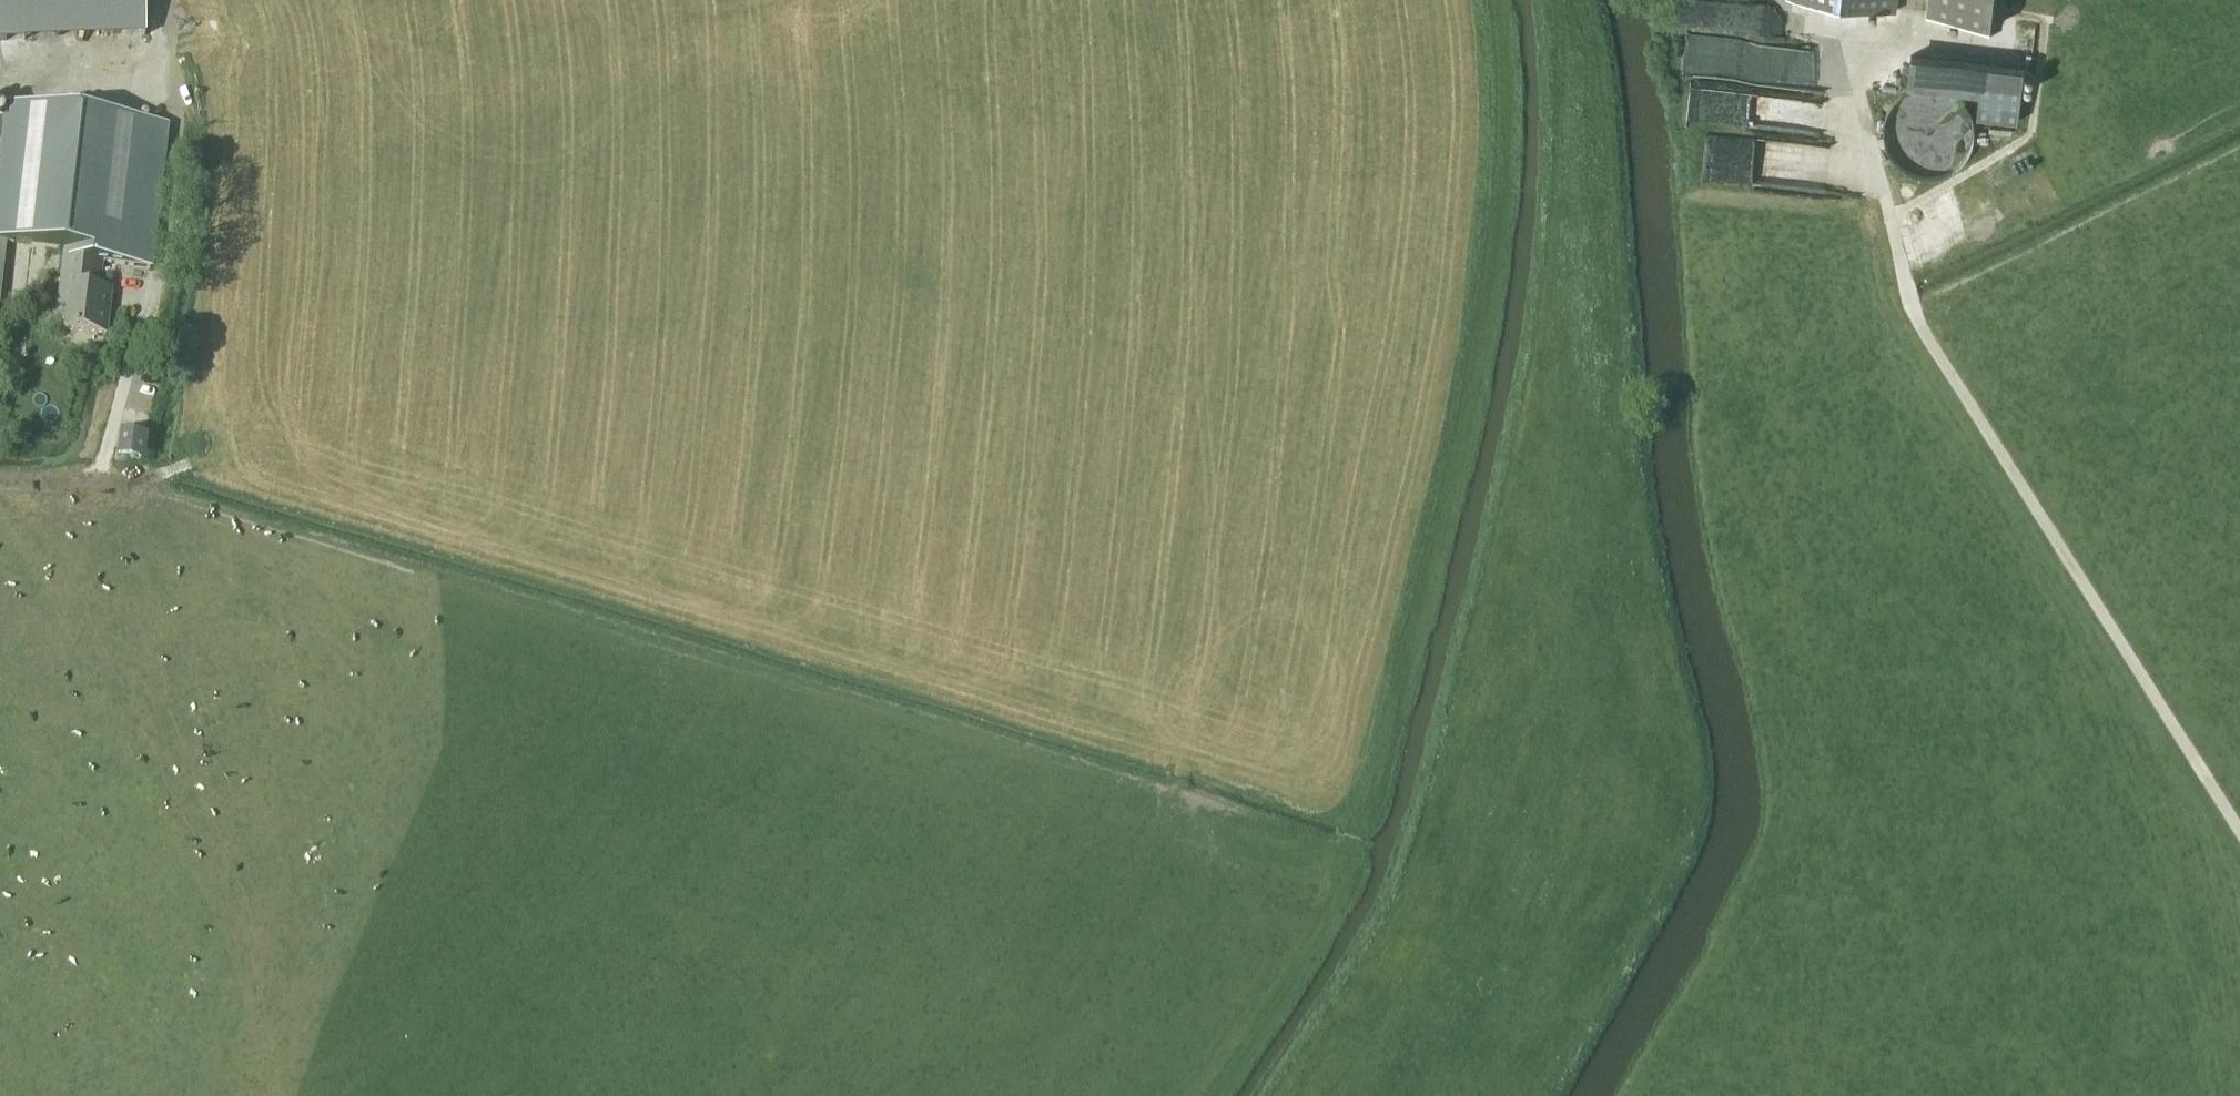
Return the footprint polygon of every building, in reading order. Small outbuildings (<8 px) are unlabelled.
[(26,39),(24,0),(0,0),(0,40),(26,39)] [(79,0),(32,0),(29,80),(80,82),(81,54),(77,53),(79,0)] [(1896,10),(1897,0),(1812,0),(1896,10)] [(1925,14),(2001,23),(2003,0),(1926,0),(1925,14)] [(2021,72),(1980,68),(1974,123),(2016,127),(2021,72)] [(1933,86),(1930,86),(1924,87),(1922,87),(1919,88),(1916,88),(1913,89),(1911,90),(1908,92),(1903,95),(1899,98),(1897,100),(1895,102),(1893,105),(1891,107),(1890,109),(1888,112),(1887,115),(1886,117),(1885,120),(1885,123),(1884,126),(1884,129),(1884,132),(1884,134),(1884,137),(1884,140),(1885,143),(1886,146),(1887,149),(1888,151),(1889,154),(1890,156),(1892,159),(1895,163),(1897,166),(1900,167),(1902,169),(1904,171),(1906,172),(1909,174),(1912,175),(1914,176),(1920,178),(1925,178),(1931,179),(1937,178),(1942,177),(1945,176),(1948,175),(1950,173),(1953,172),(1957,169),(1960,167),(1962,165),(1965,160),(1967,158),(1968,156),(1970,153),(1971,150),(1972,148),(1973,145),(1974,142),(1974,139),(1974,136),(1975,133),(1975,131),(1974,128),(1974,125),(1973,122),(1973,119),(1972,116),(1971,114),(1969,111),(1968,109),(1966,106),(1965,104),(1963,102),(1961,99),(1957,96),(1954,94),(1952,93),(1949,91),(1947,90),(1944,89),(1941,88),(1939,87),(1936,87),(1933,86)] [(6,241),(64,248),(58,303),(66,304),(63,328),(105,333),(110,289),(97,288),(100,260),(148,266),(164,124),(5,106),(3,122),(0,121),(0,296),(6,241)]
